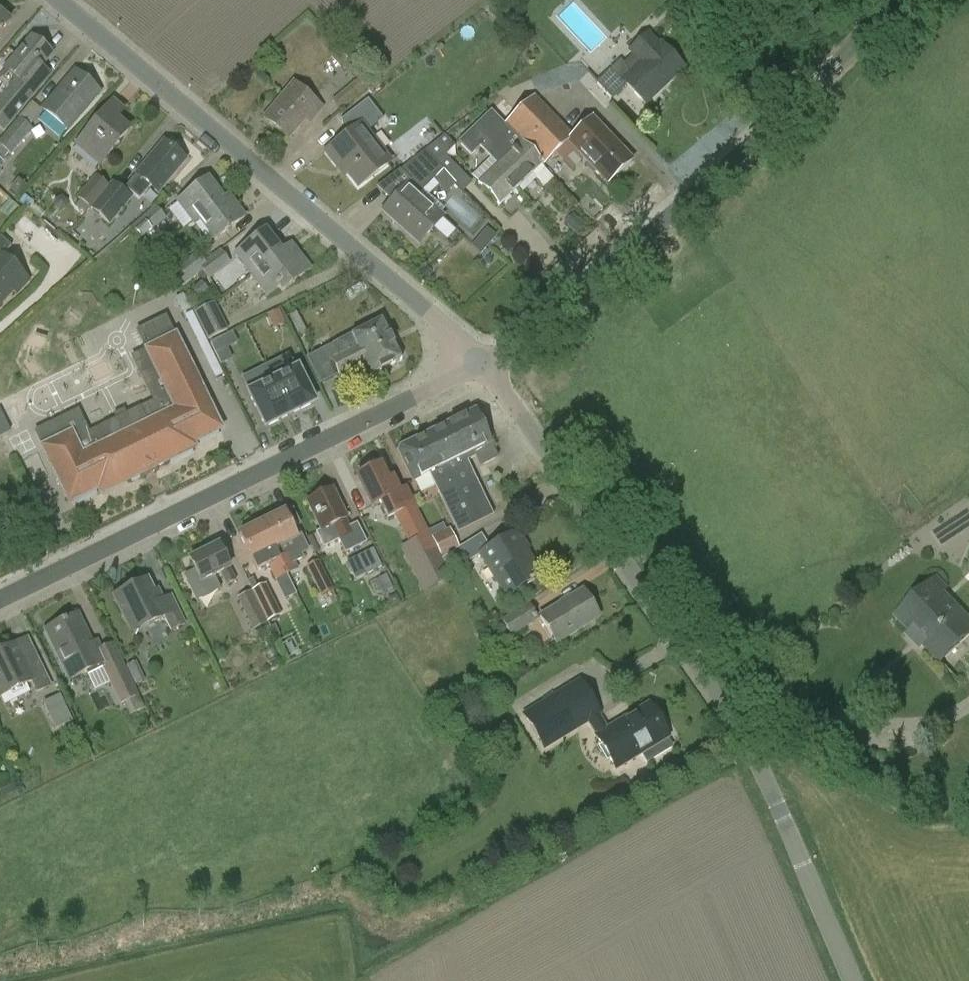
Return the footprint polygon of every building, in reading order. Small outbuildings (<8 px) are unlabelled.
[(8,22),(0,16),(0,32),(8,22)] [(612,98),(626,84),(646,104),(683,69),(660,45),(659,46),(648,36),(630,53),(632,54),(623,63),(620,59),(596,82),(612,98)] [(6,70),(0,77),(0,81),(8,88),(0,97),(0,128),(4,131),(45,84),(34,75),(50,57),(31,41),(6,70)] [(74,74),(43,111),(68,132),(99,95),(74,74)] [(293,84),(264,119),(289,139),(308,116),(313,120),(323,109),(293,84)] [(516,113),(504,124),(542,167),(552,157),(566,143),(568,144),(575,138),(569,131),(535,96),(534,95),(516,113)] [(505,98),(492,111),(501,122),(502,121),(514,109),(505,98)] [(383,120),(368,99),(341,120),(351,134),(326,152),(337,166),(340,164),(358,188),(389,164),(365,133),(383,120)] [(128,131),(116,120),(123,113),(113,104),(77,146),(99,165),(128,131)] [(501,122),(492,111),(491,110),(458,142),(471,156),(480,148),(498,166),(479,184),(500,207),(542,167),(504,124),(502,121),(501,122)] [(9,154),(12,156),(33,131),(19,118),(0,140),(0,146),(9,154)] [(593,121),(575,138),(568,144),(608,186),(632,162),(593,121)] [(445,135),(421,154),(454,187),(456,185),(464,192),(472,183),(446,156),(456,146),(445,135)] [(184,161),(164,144),(126,189),(140,200),(149,189),(156,195),(184,161)] [(454,187),(421,154),(400,170),(411,181),(407,186),(384,211),(397,224),(400,221),(422,241),(442,219),(417,196),(434,179),(447,193),(454,187)] [(90,209),(113,182),(112,181),(108,185),(95,174),(77,197),(81,201),(76,206),(86,214),(90,209)] [(178,203),(193,223),(229,197),(228,197),(223,201),(208,181),(178,203)] [(113,182),(90,209),(110,226),(133,199),(113,182)] [(229,197),(193,223),(194,224),(199,220),(214,240),(244,219),(229,197)] [(145,239),(167,220),(155,206),(131,229),(142,241),(138,245),(149,256),(163,243),(157,237),(149,244),(145,239)] [(236,255),(252,276),(281,253),(266,232),(236,255)] [(11,290),(17,296),(30,282),(4,257),(12,248),(0,237),(0,302),(11,290)] [(198,274),(201,272),(223,254),(220,250),(205,262),(197,253),(170,273),(181,288),(199,274),(198,274)] [(281,253),(252,276),(267,297),(279,288),(282,293),(310,271),(295,251),(285,259),(281,253)] [(231,264),(223,254),(201,272),(206,279),(207,278),(209,281),(231,264)] [(194,313),(208,341),(229,330),(215,302),(194,313)] [(102,427),(89,434),(78,411),(36,431),(43,446),(43,447),(69,502),(98,488),(101,494),(194,449),(191,443),(219,430),(174,336),(173,336),(164,317),(136,331),(145,350),(131,357),(153,403),(140,409),(139,408),(125,415),(123,410),(114,415),(116,419),(102,426),(102,427)] [(339,375),(364,362),(371,376),(401,361),(382,322),(352,337),(316,354),(322,366),(332,362),(339,375)] [(275,363),(266,368),(289,414),(314,402),(296,367),(281,375),(275,363)] [(262,384),(247,392),(264,427),(289,414),(266,368),(257,372),(262,384)] [(10,431),(1,408),(0,408),(0,435),(10,431)] [(455,493),(442,500),(458,533),(493,516),(467,462),(475,458),(480,467),(497,459),(476,417),(471,415),(427,437),(455,493)] [(429,475),(442,500),(455,493),(427,437),(400,450),(399,454),(413,483),(429,475)] [(357,479),(370,508),(380,503),(385,515),(393,511),(413,553),(417,552),(417,553),(435,544),(408,490),(399,494),(393,479),(387,482),(381,468),(357,479)] [(331,527),(338,541),(339,541),(345,553),(367,543),(358,523),(350,527),(346,520),(333,491),(308,503),(321,532),(331,527)] [(283,514),(262,525),(293,589),(294,588),(287,575),(298,570),(294,562),(304,558),(302,555),(307,552),(296,529),(292,531),(283,514)] [(293,589),(262,525),(240,536),(257,571),(268,566),(283,594),(293,589)] [(456,550),(456,552),(464,547),(463,545),(459,548),(450,528),(432,537),(442,557),(456,550)] [(464,547),(456,552),(464,564),(481,553),(496,579),(499,577),(508,594),(505,595),(507,599),(539,580),(537,577),(535,578),(521,555),(527,552),(516,534),(490,550),(481,534),(463,545),(464,547)] [(451,577),(435,544),(417,553),(417,552),(413,553),(423,575),(424,576),(434,570),(440,582),(451,577)] [(190,561),(195,572),(185,576),(197,600),(220,589),(214,578),(220,575),(226,587),(237,581),(231,569),(229,570),(218,547),(190,561)] [(357,556),(367,575),(383,567),(374,548),(357,556)] [(334,591),(318,561),(306,567),(322,597),(334,591)] [(939,659),(956,642),(960,646),(968,637),(968,626),(941,597),(947,592),(936,580),(898,616),(913,632),(908,637),(920,651),(926,646),(939,659)] [(156,592),(152,594),(147,582),(115,597),(128,625),(143,617),(147,625),(164,617),(171,632),(184,625),(170,598),(161,602),(156,592)] [(252,591),(261,609),(273,602),(264,585),(252,591)] [(582,592),(540,618),(556,644),(598,618),(582,592)] [(502,621),(512,636),(538,620),(529,604),(502,621)] [(268,624),(260,607),(245,614),(253,631),(268,624)] [(52,645),(69,680),(101,665),(78,616),(50,629),(57,643),(52,645)] [(49,686),(36,659),(24,664),(16,646),(0,653),(0,697),(32,682),(37,692),(49,686)] [(104,671),(121,704),(139,695),(122,662),(104,671)] [(137,662),(127,666),(135,685),(145,681),(137,662)] [(601,717),(602,716),(579,681),(520,713),(544,751),(587,725),(597,738),(616,769),(640,755),(645,763),(670,748),(665,740),(667,739),(648,707),(609,731),(601,717)] [(58,693),(40,702),(53,729),(71,720),(58,693)]
